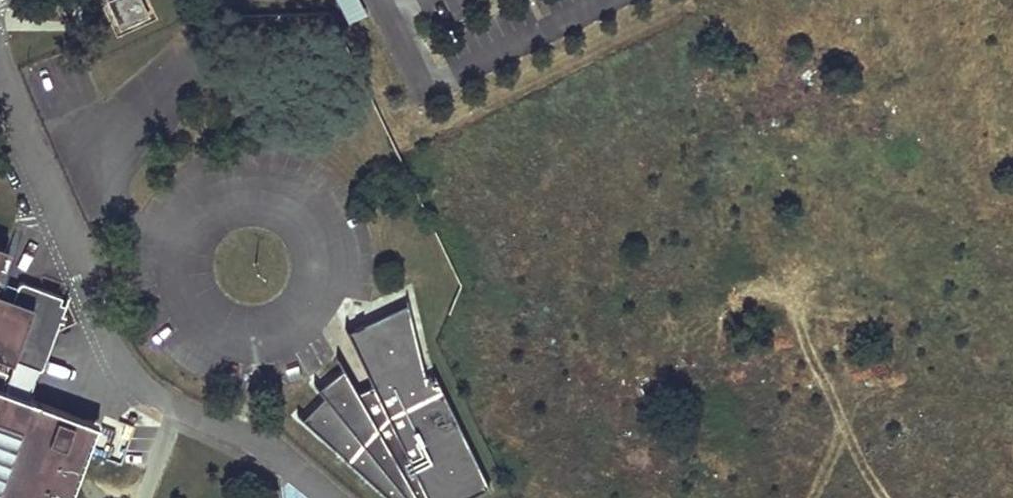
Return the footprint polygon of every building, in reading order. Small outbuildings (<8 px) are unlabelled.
[(347,20),(364,12),(358,0),(337,0),(347,20)] [(9,359),(30,367),(32,368),(40,365),(63,303),(57,299),(59,294),(21,280),(14,282),(10,294),(0,291),(0,356),(9,359)] [(349,315),(374,375),(367,380),(360,384),(346,361),(321,378),(326,387),(303,410),(395,497),(449,497),(484,480),(439,379),(423,370),(404,291),(374,305),(349,315)] [(30,367),(9,359),(0,384),(0,387),(20,395),(30,367)] [(79,433),(73,421),(54,413),(55,407),(20,395),(0,387),(0,497),(56,497),(79,433)]
